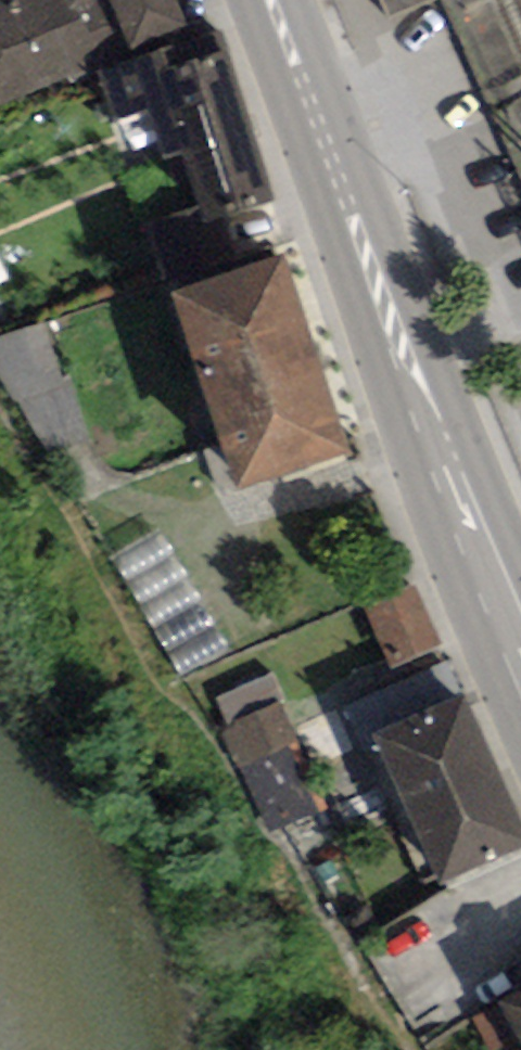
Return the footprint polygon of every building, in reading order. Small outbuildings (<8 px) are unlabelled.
[(58,70),(41,31),(29,0),(0,0),(0,93),(58,70)] [(61,76),(85,66),(81,57),(57,0),(45,0),(46,4),(39,6),(48,28),(41,31),(58,70),(61,76)] [(165,0),(57,0),(81,57),(174,21),(165,0)] [(379,14),(414,0),(374,0),(379,14)] [(463,98),(429,17),(388,34),(421,115),(463,98)] [(265,191),(215,28),(209,30),(98,67),(114,115),(170,97),(176,117),(155,123),(173,179),(194,173),(206,208),(207,211),(213,209),(265,191)] [(206,208),(151,225),(167,276),(228,256),(213,209),(207,211),(206,208)] [(273,258),(173,292),(223,438),(233,468),(236,475),(335,442),(273,258)] [(0,332),(0,374),(9,389),(55,373),(37,320),(0,332)] [(223,438),(204,443),(214,474),(233,468),(223,438)] [(364,598),(390,655),(431,637),(407,582),(405,581),(364,598)] [(520,834),(442,659),(342,703),(361,743),(401,830),(423,877),(520,834)] [(299,760),(270,700),(217,725),(234,761),(249,754),(260,778),(299,760)] [(280,819),(318,800),(299,760),(260,778),(280,819)] [(502,996),(520,1031),(520,986),(502,996)] [(470,1013),(491,1049),(496,1049),(503,1046),(506,1049),(520,1049),(520,1031),(502,996),(470,1013)]
